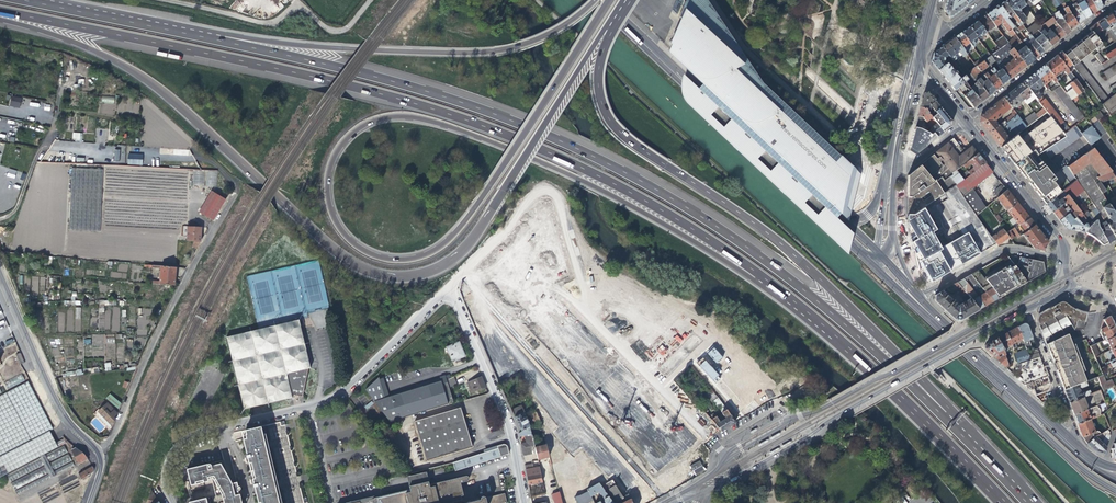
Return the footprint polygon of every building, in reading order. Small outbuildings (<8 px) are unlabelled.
[(670,52),(668,57),(705,92),(703,94),(700,97),(689,86),(688,89),(687,91),(686,95),(686,98),(687,102),(688,104),(688,105),(690,108),(843,251),(846,238),(847,234),(848,231),(849,230),(832,214),(833,212),(835,210),(837,208),(846,217),(846,214),(851,192),(855,173),(840,158),(841,156),(824,140),(763,83),(707,0),(688,0),(679,19),(681,21),(671,45),(672,48),(670,52)] [(944,10),(946,13),(945,13),(945,14),(945,16),(946,16),(947,17),(948,16),(950,19),(968,5),(962,0),(947,0),(944,10)] [(1026,6),(1024,5),(1021,0),(1006,0),(1003,2),(1022,27),(1025,25),(1025,23),(1024,22),(1026,20),(1020,12),(1020,11),(1026,6)] [(1040,0),(1031,0),(1024,5),(1026,6),(1028,10),(1041,1),(1040,0)] [(1052,3),(1055,8),(1060,5),(1063,3),(1062,0),(1050,0),(1052,3)] [(1080,4),(1077,6),(1084,19),(1090,15),(1082,0),(1078,0),(1080,4)] [(1090,15),(1096,11),(1090,0),(1087,0),(1086,0),(1082,0),(1090,15)] [(1096,11),(1102,8),(1098,0),(1090,0),(1096,11)] [(1070,12),(1069,13),(1077,25),(1084,19),(1077,6),(1075,1),(1072,3),(1076,11),(1072,14),(1070,12)] [(1017,28),(1020,31),(1024,28),(1022,27),(1003,2),(1001,4),(999,5),(1009,19),(1011,17),(1019,27),(1017,28)] [(1066,15),(1061,18),(1064,22),(1070,30),(1077,25),(1069,13),(1064,3),(1063,3),(1060,5),(1066,15)] [(1010,19),(1009,19),(999,5),(997,7),(994,9),(1011,30),(1013,28),(1007,21),(1010,19)] [(1013,38),(1007,42),(1012,48),(1020,42),(1011,30),(994,9),(990,12),(986,15),(995,27),(1001,23),(1002,24),(1002,26),(1009,35),(1011,35),(1013,38)] [(1058,20),(1055,22),(1058,27),(1065,35),(1070,30),(1064,22),(1061,18),(1057,12),(1054,14),(1058,20)] [(1103,19),(1107,27),(1108,27),(1111,25),(1112,27),(1114,26),(1115,25),(1110,14),(1103,19)] [(986,34),(995,27),(986,15),(982,18),(976,22),(986,34)] [(1052,30),(1050,31),(1058,40),(1065,35),(1058,27),(1055,22),(1052,18),(1040,26),(1043,30),(1046,27),(1047,29),(1052,25),(1054,25),(1057,28),(1053,31),(1052,30)] [(1107,27),(1103,19),(1096,23),(1101,30),(1101,31),(1107,27)] [(981,37),(986,34),(976,22),(972,25),(968,28),(979,41),(982,38),(981,37)] [(1037,22),(1025,30),(1027,32),(1030,36),(1037,31),(1038,30),(1040,32),(1042,31),(1043,30),(1040,26),(1037,22)] [(1093,36),(1101,30),(1096,23),(1092,27),(1088,29),(1091,33),(1093,36)] [(1114,26),(1112,27),(1111,28),(1109,29),(1108,27),(1107,27),(1101,31),(1103,34),(1108,30),(1115,41),(1115,29),(1114,26)] [(979,42),(979,41),(968,28),(965,30),(961,33),(973,49),(975,48),(973,46),(979,42)] [(1046,35),(1042,31),(1040,32),(1038,30),(1037,31),(1043,38),(1050,46),(1054,43),(1056,42),(1058,40),(1050,31),(1049,31),(1047,32),(1048,34),(1046,35)] [(1114,43),(1115,41),(1108,30),(1103,34),(1102,34),(1106,40),(1110,38),(1114,43)] [(1030,36),(1043,52),(1049,47),(1050,46),(1043,38),(1037,31),(1030,36)] [(1031,42),(1029,43),(1039,55),(1043,52),(1030,36),(1027,32),(1025,34),(1028,38),(1028,39),(1031,42)] [(966,54),(973,49),(961,33),(957,36),(954,38),(966,54)] [(1104,49),(1098,41),(1096,39),(1093,36),(1091,33),(1089,35),(1088,36),(1082,40),(1072,48),(1067,52),(1063,56),(1070,65),(1071,64),(1074,68),(1083,79),(1094,94),(1101,103),(1107,99),(1079,63),(1096,50),(1099,53),(1104,49)] [(967,55),(966,54),(954,38),(948,42),(942,47),(949,56),(950,57),(952,60),(958,68),(960,65),(956,60),(962,56),(963,58),(967,55)] [(1028,46),(1025,48),(1033,60),(1039,55),(1029,43),(1025,38),(1022,41),(1025,45),(1027,45),(1028,46)] [(999,49),(990,55),(991,56),(995,62),(1001,70),(1009,80),(1017,73),(1026,66),(1016,53),(1014,51),(1012,48),(1007,42),(999,49)] [(1022,44),(1020,42),(1012,48),(1014,51),(1022,44)] [(946,58),(949,56),(942,47),(941,48),(939,49),(938,50),(934,53),(933,55),(933,58),(931,62),(934,65),(939,71),(947,65),(944,61),(944,59),(946,58)] [(1024,47),(1016,53),(1026,66),(1033,60),(1025,48),(1024,47)] [(981,56),(975,48),(973,49),(979,57),(981,56)] [(1115,56),(1115,50),(1105,57),(1108,61),(1115,56)] [(987,51),(981,56),(979,57),(981,59),(983,62),(984,61),(991,56),(990,55),(987,51)] [(1071,71),(1074,68),(1071,64),(1070,65),(1063,56),(1060,52),(1056,56),(1074,80),(1075,82),(1078,79),(1071,71)] [(1098,54),(1094,56),(1101,65),(1104,63),(1098,54)] [(990,66),(995,62),(991,56),(984,61),(988,67),(994,74),(1002,85),(1009,80),(1001,70),(996,73),(993,68),(993,69),(990,66)] [(1066,76),(1071,83),(1074,80),(1056,56),(1055,56),(1050,61),(1044,66),(1057,83),(1059,80),(1056,77),(1062,72),(1065,77),(1066,76)] [(954,91),(958,88),(965,82),(967,80),(967,79),(965,77),(960,80),(956,75),(957,74),(955,72),(959,70),(958,68),(952,60),(950,62),(947,65),(939,71),(946,80),(946,81),(954,91)] [(983,71),(988,67),(984,61),(983,62),(979,65),(977,67),(981,72),(987,80),(995,91),(1002,85),(994,74),(989,77),(985,71),(983,71)] [(1115,73),(1115,67),(1115,65),(1102,74),(1106,80),(1115,73)] [(1044,66),(1033,74),(1043,86),(1046,90),(1048,88),(1045,84),(1051,80),(1055,85),(1055,87),(1049,91),(1052,93),(1053,92),(1060,87),(1057,83),(1044,66)] [(995,91),(987,80),(983,83),(976,75),(981,72),(977,67),(976,67),(969,73),(988,96),(995,91)] [(973,85),(969,88),(981,102),(988,96),(969,73),(968,71),(967,70),(962,73),(965,77),(967,79),(968,78),(973,85)] [(1036,91),(1043,86),(1033,74),(1022,83),(1033,97),(1039,103),(1043,109),(1046,112),(1054,122),(1058,127),(1064,134),(1069,131),(1044,100),(1043,101),(1040,97),(1041,97),(1036,91)] [(1083,92),(1075,82),(1074,80),(1071,83),(1068,85),(1077,96),(1083,92)] [(973,108),(981,102),(969,88),(965,82),(958,88),(960,92),(964,88),(965,90),(966,90),(968,93),(964,96),(973,108)] [(1031,99),(1033,97),(1022,83),(1017,87),(1013,91),(1021,102),(1023,100),(1024,99),(1025,101),(1029,97),(1031,99)] [(1053,92),(1078,124),(1084,119),(1060,87),(1053,92)] [(1019,103),(1021,102),(1013,91),(1010,93),(1003,99),(1010,108),(1011,108),(1014,106),(1015,108),(1020,104),(1019,103)] [(934,111),(940,107),(938,105),(937,103),(928,93),(923,94),(921,103),(921,104),(920,105),(919,108),(924,109),(927,112),(932,108),(934,111)] [(1115,112),(1115,96),(1115,94),(1107,99),(1101,103),(1108,114),(1110,116),(1115,112)] [(23,99),(12,97),(10,108),(14,109),(20,110),(23,99)] [(994,121),(1010,108),(1003,99),(991,108),(987,111),(980,117),(979,122),(981,125),(985,129),(988,133),(998,125),(996,123),(994,121)] [(936,114),(931,118),(936,124),(943,132),(950,127),(951,121),(947,116),(945,114),(945,113),(942,109),(940,107),(934,111),(936,114)] [(924,109),(919,108),(919,110),(919,111),(918,113),(917,116),(923,118),(923,119),(926,121),(930,128),(931,128),(936,124),(931,118),(927,112),(924,109)] [(1011,115),(1004,121),(1006,124),(1017,115),(1014,112),(1011,114),(1011,115)] [(1033,112),(1021,121),(1027,127),(1037,120),(1039,118),(1035,115),(1033,112)] [(1017,115),(1006,124),(1004,121),(1003,122),(998,125),(988,133),(995,142),(1000,148),(1010,140),(1027,127),(1021,121),(1017,115)] [(922,122),(923,119),(923,118),(917,116),(915,123),(915,124),(914,127),(920,129),(924,130),(925,128),(924,127),(925,123),(922,122)] [(1091,125),(1090,127),(1098,137),(1106,132),(1098,121),(1097,121),(1091,125)] [(928,130),(927,132),(931,134),(933,132),(937,137),(938,136),(939,135),(943,132),(936,124),(931,128),(931,131),(928,130)] [(914,129),(913,132),(928,137),(931,141),(933,140),(937,137),(933,132),(931,134),(927,132),(924,130),(920,129),(914,127),(914,129)] [(1090,127),(1080,134),(1090,147),(1099,139),(1090,127)] [(1021,160),(1014,165),(1034,190),(1042,200),(1046,205),(1063,191),(1076,180),(1067,168),(1066,165),(1059,170),(1055,165),(1051,161),(1049,159),(1079,137),(1072,128),(1069,131),(1064,134),(1066,137),(1053,145),(1044,151),(1037,155),(1033,150),(1029,154),(1023,158),(1021,160)] [(82,141),(82,133),(73,132),(73,140),(82,141)] [(928,137),(913,132),(912,137),(908,151),(915,155),(927,146),(927,145),(931,142),(928,137)] [(953,150),(959,146),(956,142),(954,140),(953,138),(948,143),(936,152),(947,165),(952,172),(952,175),(944,182),(941,178),(938,180),(946,192),(955,186),(963,180),(960,176),(956,170),(962,165),(977,153),(975,151),(967,149),(964,152),(958,156),(953,150)] [(961,148),(959,146),(953,150),(958,156),(964,152),(961,148)] [(125,148),(114,148),(114,161),(124,162),(125,148)] [(1097,180),(1095,178),(1110,172),(1107,169),(1093,150),(1067,168),(1076,180),(1100,216),(1102,219),(1104,223),(1115,239),(1115,238),(1115,220),(1101,195),(1095,185),(1094,182),(1097,180)] [(907,190),(906,198),(910,198),(935,182),(938,180),(941,178),(944,182),(952,175),(952,172),(947,165),(936,152),(934,153),(933,154),(907,175),(907,187),(907,190)] [(967,171),(960,176),(963,180),(985,163),(981,158),(977,153),(962,165),(964,167),(968,164),(971,164),(972,166),(972,169),(968,172),(967,171)] [(128,154),(128,164),(143,165),(143,154),(128,154)] [(972,189),(992,172),(985,163),(963,180),(955,186),(963,196),(972,189)] [(68,230),(100,232),(103,170),(72,168),(68,230)] [(15,177),(16,170),(8,169),(8,177),(15,177)] [(192,186),(217,186),(217,171),(192,170),(192,186)] [(1115,183),(1115,180),(1110,172),(1095,178),(1097,180),(1099,184),(1106,181),(1113,179),(1115,183)] [(943,194),(935,182),(910,198),(906,198),(906,215),(912,215),(943,194)] [(1099,184),(1095,185),(1101,195),(1105,192),(1103,188),(1099,184)] [(994,192),(998,197),(1006,191),(1002,185),(994,192)] [(969,260),(997,244),(992,237),(988,233),(976,216),(963,196),(955,186),(946,192),(943,194),(912,215),(906,215),(906,222),(916,238),(914,239),(912,241),(922,258),(919,260),(931,281),(969,260)] [(986,207),(972,189),(963,196),(976,216),(986,207)] [(997,198),(1008,211),(1017,203),(1016,201),(1012,197),(1010,194),(1007,190),(1006,191),(998,197),(997,198)] [(1063,191),(1046,205),(1048,207),(1051,211),(1052,211),(1053,213),(1065,205),(1071,213),(1075,218),(1076,219),(1078,222),(1081,226),(1085,224),(1087,222),(1082,216),(1067,197),(1063,191)] [(199,213),(212,222),(213,220),(225,200),(212,192),(199,213)] [(1008,211),(1019,225),(1020,225),(1030,218),(1024,211),(1017,203),(1008,211)] [(1069,215),(1071,213),(1065,205),(1053,213),(1054,214),(1063,225),(1066,230),(1070,230),(1072,230),(1075,230),(1076,230),(1077,230),(1078,231),(1081,231),(1085,233),(1088,228),(1085,224),(1081,226),(1078,222),(1076,219),(1075,218),(1074,219),(1075,220),(1073,221),(1071,218),(1069,215)] [(1021,227),(1026,232),(1035,224),(1033,223),(1032,220),(1030,218),(1020,225),(1021,227)] [(1093,221),(1090,226),(1088,228),(1085,233),(1086,233),(1089,235),(1091,236),(1094,238),(1097,240),(1101,244),(1102,244),(1104,245),(1105,244),(1107,243),(1101,234),(1097,229),(1096,223),(1096,219),(1095,218),(1092,218),(1093,221)] [(1104,233),(1101,234),(1107,243),(1112,240),(1115,239),(1104,223),(1100,225),(1105,231),(1104,233)] [(1023,234),(1034,249),(1044,251),(1049,242),(1047,240),(1042,234),(1035,224),(1026,232),(1023,234)] [(188,226),(187,241),(195,242),(200,242),(201,234),(201,227),(188,226)] [(1020,237),(1016,230),(1014,228),(1012,230),(1018,238),(1020,237)] [(1006,240),(1009,237),(1006,233),(1003,229),(995,235),(992,237),(997,244),(997,245),(999,244),(1003,242),(1006,240)] [(1015,266),(1007,256),(1002,257),(993,262),(987,265),(978,270),(987,282),(1015,266)] [(1019,263),(1015,266),(1028,282),(1040,275),(1045,271),(1044,262),(1041,262),(1020,257),(1019,263)] [(1028,282),(1015,266),(987,282),(993,289),(999,298),(1016,288),(1028,282)] [(161,267),(159,285),(174,286),(175,278),(175,272),(176,268),(161,267)] [(971,274),(986,293),(993,289),(987,282),(978,270),(977,271),(971,274)] [(964,278),(979,297),(986,293),(971,274),(970,275),(968,276),(964,278)] [(961,280),(957,282),(970,299),(972,301),(979,297),(964,278),(963,279),(961,280)] [(970,299),(957,282),(955,283),(953,285),(957,291),(961,297),(962,297),(965,302),(970,299)] [(954,293),(949,286),(947,288),(945,289),(949,293),(951,295),(952,295),(954,293)] [(999,298),(993,289),(986,293),(993,302),(996,300),(999,298)] [(972,301),(970,299),(965,302),(962,303),(958,305),(953,300),(952,301),(942,291),(939,292),(935,295),(934,301),(944,310),(945,311),(955,320),(958,320),(960,320),(967,316),(968,315),(970,315),(974,312),(979,310),(972,301)] [(993,302),(986,293),(979,297),(986,305),(990,303),(993,302)] [(986,305),(979,297),(972,301),(979,310),(983,307),(986,305)] [(1084,329),(1087,313),(1081,312),(1078,311),(1075,309),(1072,308),(1070,307),(1065,303),(1062,303),(1059,303),(1054,306),(1046,310),(1039,315),(1037,320),(1037,321),(1040,329),(1046,344),(1067,335),(1074,331),(1075,328),(1085,332),(1084,329)] [(1100,333),(1104,332),(1105,332),(1115,327),(1112,322),(1110,316),(1103,319),(1107,327),(1101,329),(1100,333)] [(276,403),(292,399),(291,395),(294,396),(299,397),(301,395),(306,370),(310,369),(299,321),(226,338),(243,411),(256,408),(276,403)] [(1020,325),(1018,327),(1022,338),(1027,349),(1031,347),(1036,346),(1028,327),(1028,326),(1022,324),(1020,325)] [(1015,342),(1022,338),(1018,327),(1015,328),(1012,330),(1009,332),(1007,333),(1011,344),(1012,348),(1013,350),(1017,348),(1015,342)] [(1106,340),(1115,335),(1115,329),(1115,327),(1105,332),(1104,332),(1106,336),(1102,338),(1104,341),(1106,340)] [(1003,352),(1012,348),(1011,344),(1007,333),(1002,336),(1000,337),(997,338),(1001,347),(1003,352)] [(680,343),(683,340),(677,335),(674,338),(680,343)] [(1067,335),(1046,344),(1050,354),(1056,369),(1057,372),(1064,390),(1085,382),(1097,377),(1102,375),(1095,358),(1091,347),(1088,340),(1072,346),(1072,347),(1067,335)] [(1109,346),(1111,349),(1115,347),(1115,335),(1106,340),(1109,346)] [(1001,347),(997,338),(994,341),(992,342),(991,342),(989,343),(987,344),(985,345),(985,346),(984,347),(985,347),(985,348),(997,359),(1000,358),(1004,356),(1003,352),(1001,347)] [(459,359),(465,356),(462,350),(459,342),(447,348),(453,362),(459,359)] [(662,355),(668,350),(662,344),(657,349),(662,355)] [(716,363),(723,357),(712,346),(706,352),(716,363)] [(1106,366),(1115,361),(1115,347),(1111,349),(1110,350),(1115,359),(1105,364),(1106,366)] [(1029,355),(1027,349),(1015,354),(1018,364),(1031,360),(1040,357),(1039,354),(1038,353),(1038,352),(1029,355)] [(22,359),(20,353),(16,355),(20,364),(24,362),(22,359)] [(1006,368),(1008,366),(1004,356),(1000,358),(997,359),(1006,368)] [(440,377),(442,382),(442,384),(448,382),(447,379),(451,378),(450,374),(440,377)] [(1102,375),(1097,377),(1102,390),(1104,389),(1114,385),(1111,380),(1106,382),(1102,375)] [(457,385),(454,376),(451,378),(447,379),(448,382),(449,387),(457,385)] [(472,393),(486,387),(483,381),(481,377),(468,383),(472,393)] [(390,422),(454,403),(449,387),(448,382),(444,384),(442,384),(442,382),(409,392),(385,399),(379,380),(379,378),(365,390),(390,422)] [(383,379),(379,380),(385,399),(409,392),(408,390),(388,396),(383,379)] [(55,441),(52,436),(50,432),(53,430),(28,382),(0,397),(0,469),(55,441)] [(1087,386),(1085,382),(1064,390),(1065,394),(1066,396),(1069,403),(1083,397),(1090,394),(1089,391),(1083,393),(1082,395),(1081,396),(1078,387),(1079,387),(1082,388),(1087,386)] [(711,403),(713,402),(718,398),(715,393),(712,390),(706,395),(711,403)] [(1101,393),(1100,391),(1092,394),(1097,406),(1104,403),(1101,393)] [(118,410),(120,404),(110,394),(106,397),(118,410)] [(1087,409),(1083,397),(1069,403),(1071,408),(1072,411),(1073,415),(1086,410),(1087,409)] [(708,417),(711,421),(721,431),(735,423),(728,411),(718,398),(713,402),(725,419),(720,422),(714,413),(708,417)] [(107,403),(102,407),(112,417),(114,415),(116,414),(107,403)] [(1096,406),(1087,409),(1086,410),(1073,415),(1075,418),(1076,421),(1077,424),(1090,420),(1094,418),(1100,416),(1100,414),(1100,413),(1100,411),(1100,410),(1099,409),(1098,408),(1097,407),(1096,406)] [(114,420),(112,417),(102,407),(97,411),(109,424),(112,426),(114,420)] [(414,422),(425,461),(472,447),(466,426),(460,408),(414,422)] [(530,415),(531,419),(538,416),(535,411),(530,415)] [(518,423),(521,431),(530,425),(529,422),(530,422),(527,416),(523,418),(521,414),(515,417),(518,423)] [(538,416),(531,419),(535,428),(541,425),(538,416)] [(1095,432),(1090,420),(1077,424),(1079,431),(1082,437),(1087,444),(1094,437),(1100,434),(1099,432),(1097,431),(1095,432)] [(520,444),(521,449),(535,446),(534,444),(534,441),(533,437),(530,425),(526,428),(522,430),(521,431),(519,432),(519,434),(519,436),(525,435),(525,438),(526,442),(520,444)] [(279,490),(277,482),(275,474),(272,459),(269,450),(268,445),(266,435),(264,435),(262,427),(246,431),(248,437),(248,439),(246,439),(250,455),(248,455),(248,458),(250,458),(251,458),(247,459),(245,460),(246,464),(252,463),(250,464),(251,468),(252,472),(252,475),(253,480),(256,479),(256,480),(252,481),(250,481),(251,485),(257,484),(255,485),(255,488),(257,495),(259,502),(282,502),(281,498),(279,490)] [(534,441),(545,437),(544,433),(533,437),(534,441)] [(1106,448),(1094,437),(1087,444),(1094,452),(1097,453),(1103,455),(1106,448)] [(55,441),(0,469),(0,478),(39,458),(40,459),(7,476),(11,483),(43,466),(44,467),(11,484),(15,491),(48,474),(48,475),(16,492),(18,496),(50,479),(51,480),(55,478),(55,476),(74,466),(72,462),(54,472),(53,471),(72,461),(68,454),(49,464),(49,463),(68,453),(64,446),(45,456),(44,455),(67,443),(65,439),(56,444),(55,441)] [(86,461),(88,460),(85,456),(82,453),(66,440),(71,449),(72,449),(79,463),(83,461),(85,460),(86,461)] [(503,445),(498,446),(499,449),(484,454),(453,463),(455,472),(509,455),(507,447),(507,446),(506,445),(505,445),(503,445)] [(547,445),(535,448),(536,453),(537,455),(538,460),(546,458),(550,457),(547,445)] [(530,455),(536,453),(535,448),(535,446),(521,449),(523,456),(530,455)] [(695,475),(705,471),(701,460),(690,465),(695,475)] [(525,466),(527,477),(541,474),(540,472),(539,467),(532,469),(532,464),(525,466)] [(230,485),(228,476),(223,467),(219,468),(218,465),(189,472),(191,480),(193,488),(209,484),(208,477),(212,477),(222,495),(225,494),(226,498),(229,497),(230,497),(231,497),(232,496),(233,496),(233,495),(234,495),(234,494),(235,494),(236,494),(238,493),(237,492),(239,491),(240,491),(241,490),(241,489),(241,488),(240,487),(239,487),(239,488),(237,483),(235,484),(233,484),(230,485)] [(82,479),(93,473),(93,470),(92,466),(79,474),(82,479)] [(408,483),(410,488),(415,486),(415,485),(424,483),(424,484),(429,483),(428,478),(427,474),(427,473),(407,478),(408,483)] [(537,483),(543,482),(541,474),(527,477),(528,485),(537,483)] [(464,496),(461,484),(460,479),(435,485),(434,482),(429,483),(430,489),(458,482),(462,497),(464,496)] [(627,494),(622,497),(615,485),(612,480),(602,485),(606,491),(608,489),(618,502),(632,502),(627,494)] [(410,488),(404,489),(405,492),(360,502),(453,502),(462,501),(462,497),(458,482),(430,489),(429,483),(424,484),(424,483),(415,485),(415,486),(410,488)] [(610,500),(605,492),(601,486),(598,483),(586,489),(587,491),(590,496),(598,492),(600,494),(601,494),(603,498),(603,500),(605,502),(612,502),(610,500)] [(158,502),(154,496),(151,491),(146,502),(158,502)] [(241,499),(239,491),(237,492),(238,493),(236,494),(235,494),(234,494),(234,495),(233,495),(233,496),(232,496),(231,497),(230,497),(229,497),(226,498),(225,494),(222,495),(224,502),(241,499)] [(590,496),(587,491),(580,495),(577,496),(574,497),(576,502),(586,502),(592,500),(590,496)] [(562,502),(559,493),(559,492),(552,494),(554,502),(562,502)]
